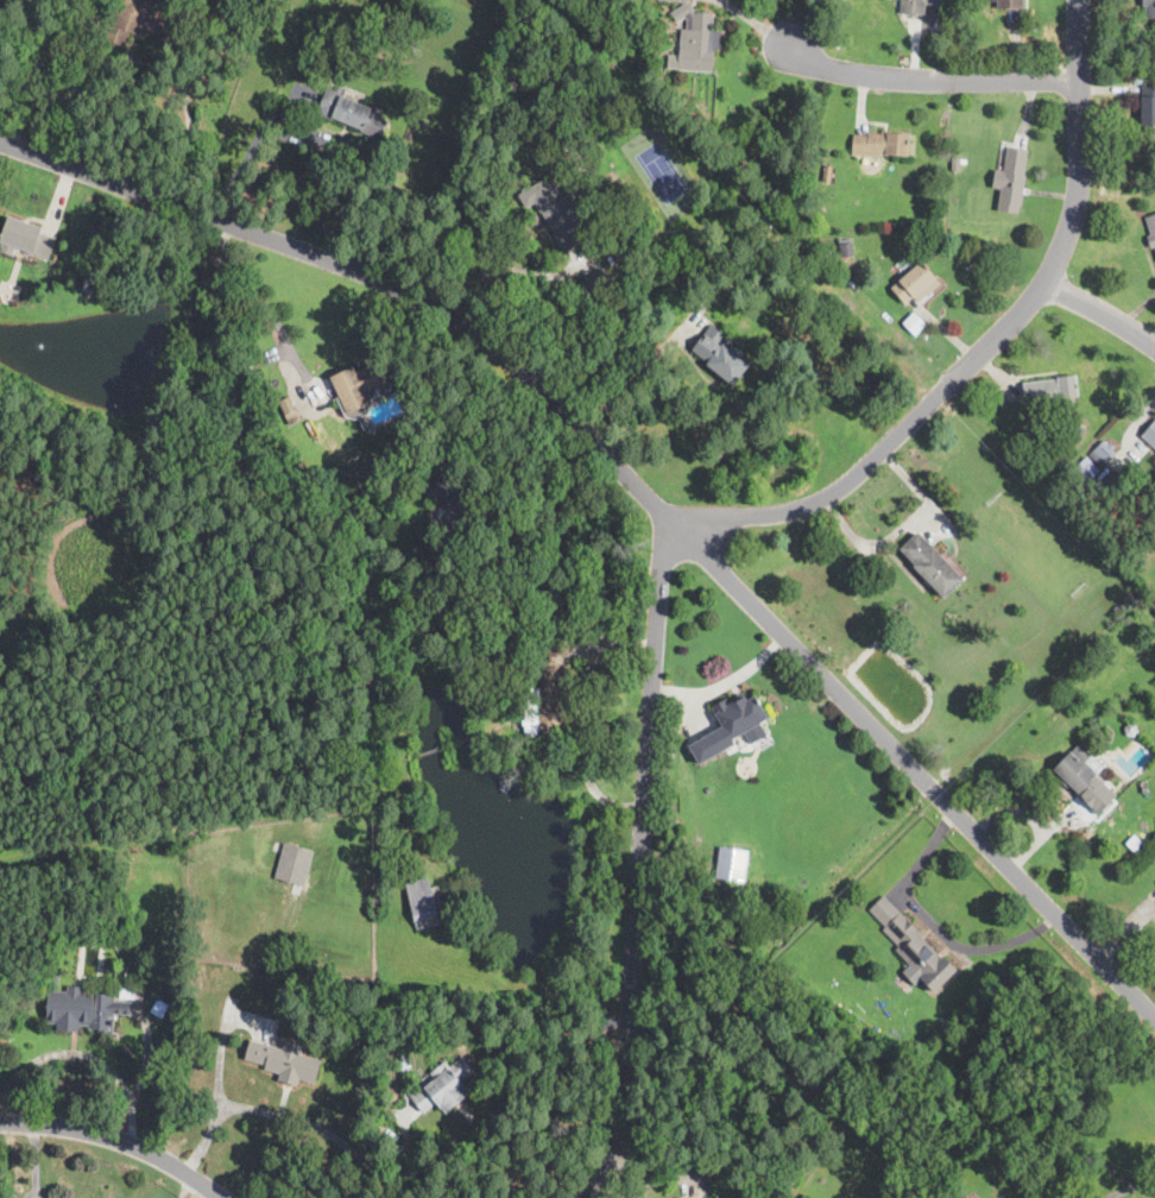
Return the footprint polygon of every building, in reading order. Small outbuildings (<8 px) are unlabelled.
[(113,19),(120,0),(159,0),(165,2),(169,4),(170,1),(192,10),(178,48),(156,39),(160,25),(145,19),(139,36),(128,32),(124,46),(103,38),(111,18),(113,19)] [(682,1),(658,0),(688,0),(688,2),(689,1),(695,12),(714,13),(713,30),(722,31),(721,50),(717,49),(714,72),(679,70),(668,69),(669,55),(680,56),(681,29),(687,29),(688,18),(687,18),(676,24),(669,13),(683,5),(682,1)] [(901,13),(902,0),(940,0),(940,4),(926,2),(926,15),(901,13)] [(997,10),(997,0),(1024,0),(1024,10),(997,10)] [(1143,6),(1143,0),(1154,0),(1154,18),(1147,18),(1147,6),(1143,6)] [(967,34),(967,45),(955,44),(955,34),(967,34)] [(346,89),(342,95),(372,108),(373,105),(385,111),(381,118),(387,121),(380,139),(333,118),(332,120),(316,113),(327,88),(336,92),(339,86),(346,89)] [(1141,86),(1154,86),(1154,126),(1143,126),(1142,126),(1141,86)] [(888,133),(909,134),(910,134),(909,157),(881,155),(881,157),(852,155),(853,134),(869,135),(869,132),(883,133),(883,130),(888,131),(888,133)] [(1027,162),(1024,175),(1027,175),(1022,206),(1021,206),(1018,215),(998,212),(1002,189),(992,188),(996,170),(1004,171),(1008,146),(1029,150),(1027,162)] [(961,157),(960,171),(952,171),(953,157),(961,157)] [(833,166),(831,183),(822,182),(825,165),(833,166)] [(551,182),(562,198),(572,193),(582,208),(573,214),(588,237),(564,253),(554,235),(555,234),(535,203),(526,208),(523,203),(518,196),(523,193),(522,190),(529,185),(530,187),(548,176),(551,182)] [(1145,217),(1154,214),(1154,249),(1154,246),(1150,247),(1149,245),(1147,237),(1151,235),(1145,217)] [(14,256),(0,251),(0,247),(1,242),(0,242),(8,215),(43,227),(42,232),(57,238),(55,244),(51,254),(50,259),(17,247),(14,256)] [(837,254),(831,259),(826,253),(832,248),(837,254)] [(907,303),(905,304),(891,288),(922,260),(936,278),(907,303)] [(97,275),(96,290),(82,289),(83,273),(97,275)] [(626,298),(618,302),(616,296),(624,292),(626,298)] [(915,334),(903,321),(915,309),(927,323),(915,334)] [(738,378),(733,385),(706,364),(707,361),(692,349),(698,342),(711,324),(726,338),(722,342),(750,364),(738,378)] [(378,361),(389,382),(364,393),(370,404),(347,415),(329,378),(353,366),(355,372),(378,361)] [(1024,402),(1022,383),(1058,379),(1058,377),(1077,374),(1079,395),(1024,402)] [(1142,436),(1154,420),(1154,448),(1142,436)] [(1104,441),(1107,444),(1111,442),(1116,448),(1113,450),(1118,454),(1103,468),(1090,454),(1104,441)] [(1100,471),(1087,483),(1075,468),(1087,456),(1100,471)] [(965,579),(945,599),(914,566),(915,565),(901,549),(919,531),(965,579)] [(569,676),(569,718),(569,725),(562,725),(561,742),(535,742),(535,733),(525,733),(526,688),(536,688),(537,662),(564,662),(564,676),(569,676)] [(756,695),(769,719),(731,740),(713,710),(712,706),(726,698),(730,704),(734,701),(734,704),(745,698),(747,700),(756,695)] [(1137,733),(1134,737),(1126,736),(1125,729),(1130,723),(1137,724),(1138,732),(1137,733)] [(1107,786),(1110,788),(1091,808),(1075,794),(1078,792),(1072,786),(1068,789),(1059,780),(1062,776),(1055,769),(1079,745),(1091,756),(1084,763),(1107,786)] [(716,877),(746,880),(750,849),(719,846),(716,877)] [(304,882),(303,885),(276,877),(282,856),(310,863),(304,882)] [(430,884),(431,888),(440,885),(447,912),(438,914),(441,925),(417,929),(405,882),(428,877),(430,884)] [(938,953),(941,957),(943,956),(958,970),(935,991),(921,977),(922,977),(895,950),(901,944),(885,928),(901,913),(923,934),(921,937),(938,953)] [(134,998),(120,997),(120,983),(135,984),(134,998)] [(82,988),(81,992),(115,994),(114,1002),(133,1003),(132,1015),(115,1014),(114,1033),(97,1032),(97,1029),(89,1028),(89,1026),(80,1024),(80,1032),(55,1030),(55,1023),(46,1023),(48,990),(67,991),(68,986),(82,988)] [(170,1003),(162,1017),(150,1010),(158,996),(170,1003)] [(279,1048),(283,1049),(285,1041),(302,1046),(299,1055),(320,1061),(314,1083),(299,1078),(297,1086),(278,1080),(280,1073),(264,1070),(265,1064),(245,1059),(250,1040),(279,1048)] [(466,1060),(469,1066),(474,1071),(461,1082),(471,1093),(448,1112),(442,1106),(441,1108),(436,1103),(424,1112),(422,1110),(410,1096),(422,1085),(424,1089),(427,1086),(424,1083),(433,1076),(430,1073),(446,1060),(450,1065),(461,1055),(466,1060)]
